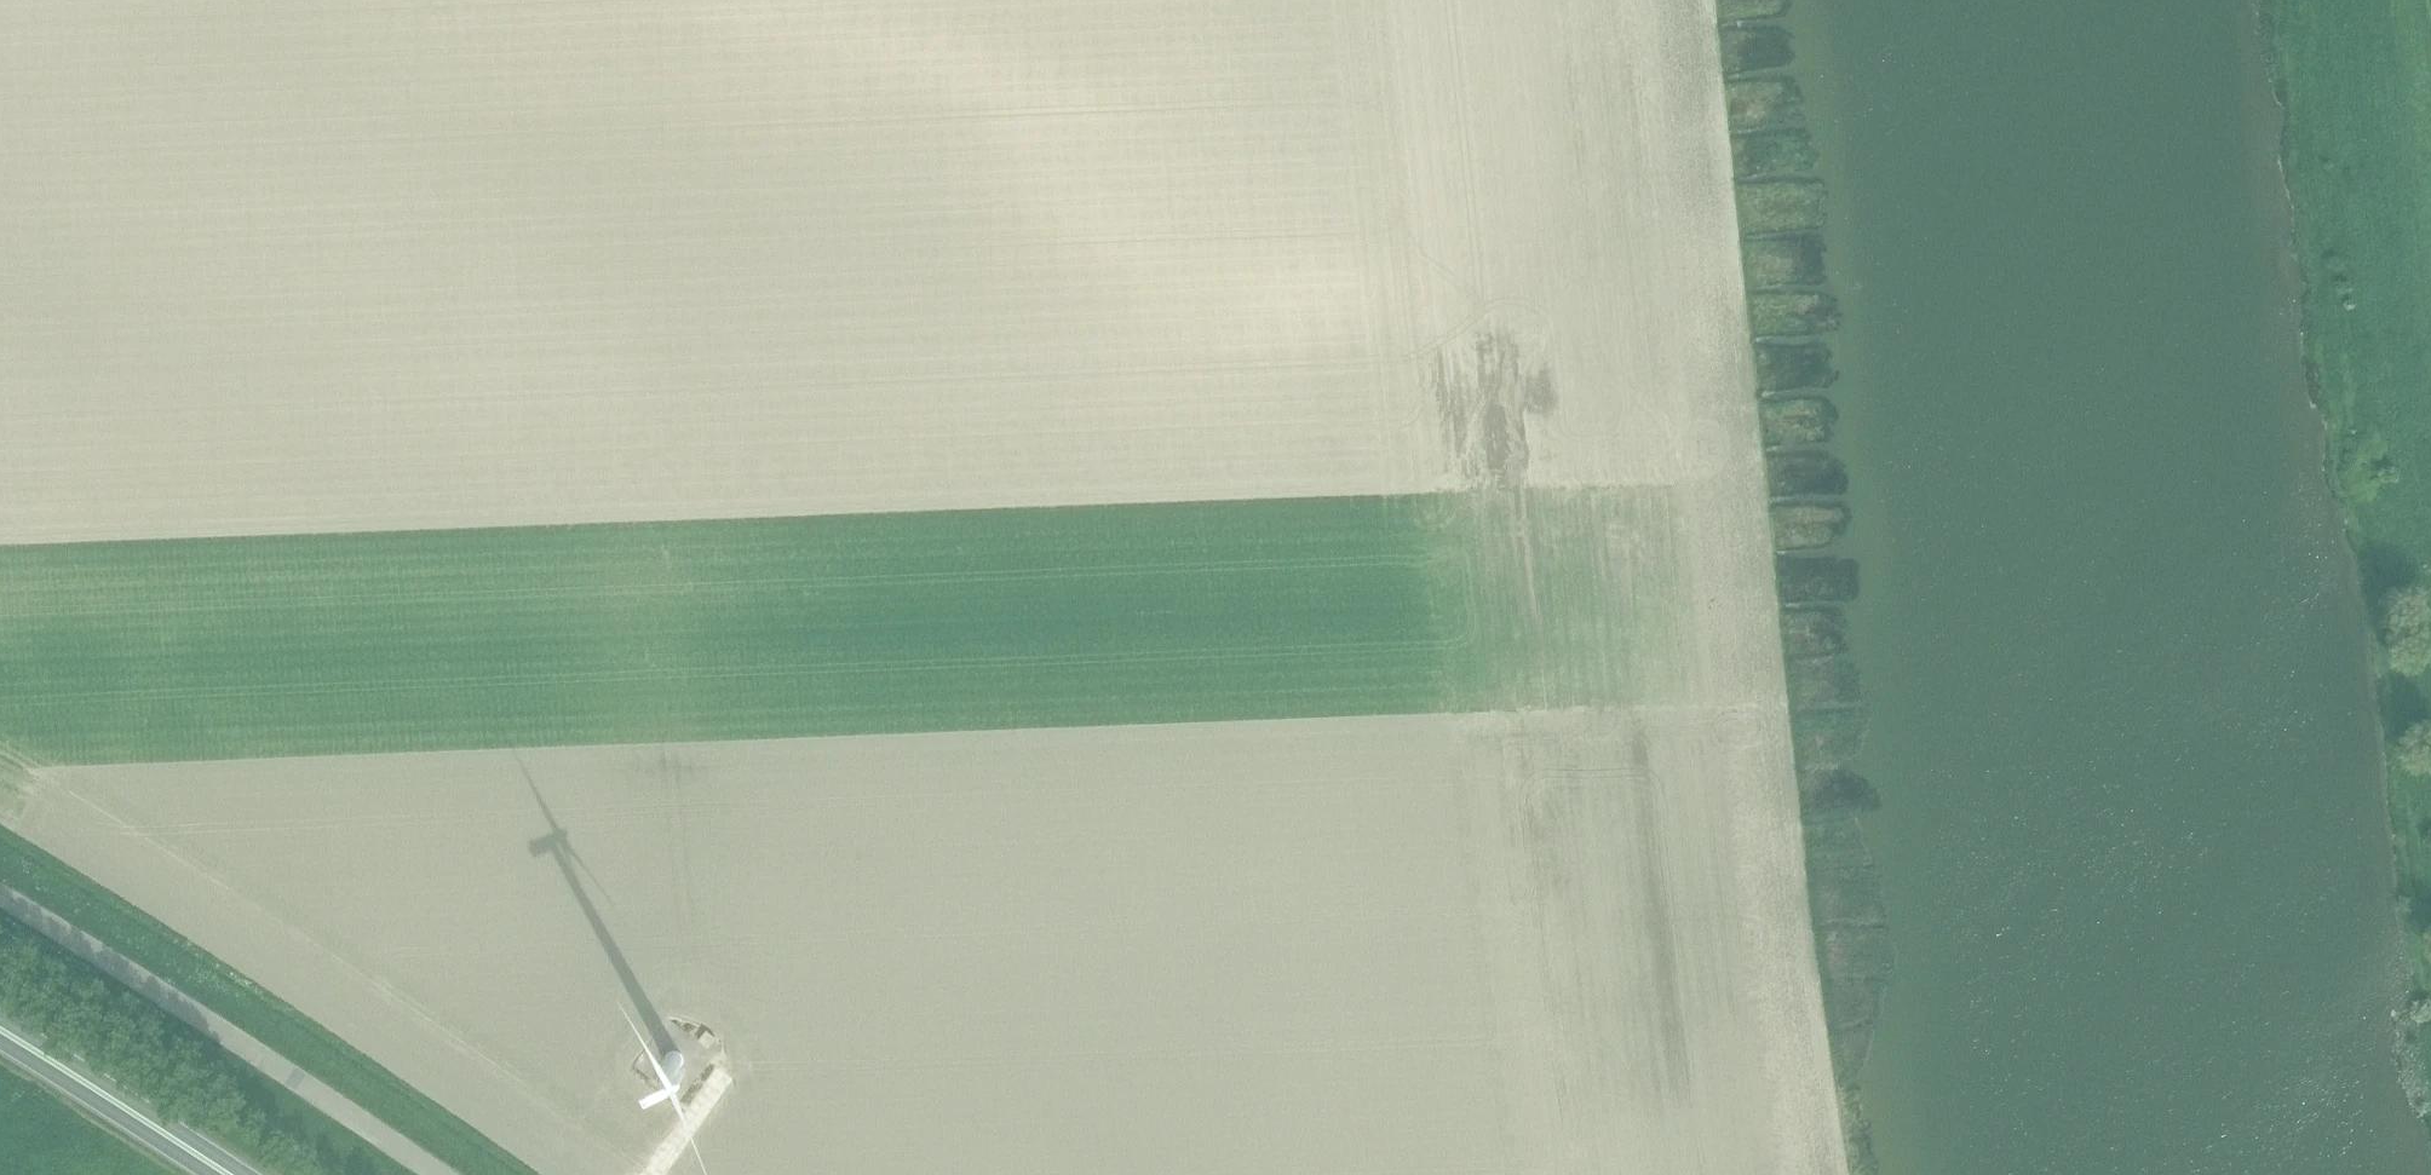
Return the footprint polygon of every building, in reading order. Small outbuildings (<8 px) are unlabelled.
[(666,1056),(665,1058),(666,1061),(667,1064),(669,1066),(671,1067),(674,1067),(677,1067),(679,1065),(681,1063),(682,1061),(682,1058),(681,1055),(680,1053),(678,1051),(675,1050),(672,1051),(670,1052),(667,1053),(666,1056)]
